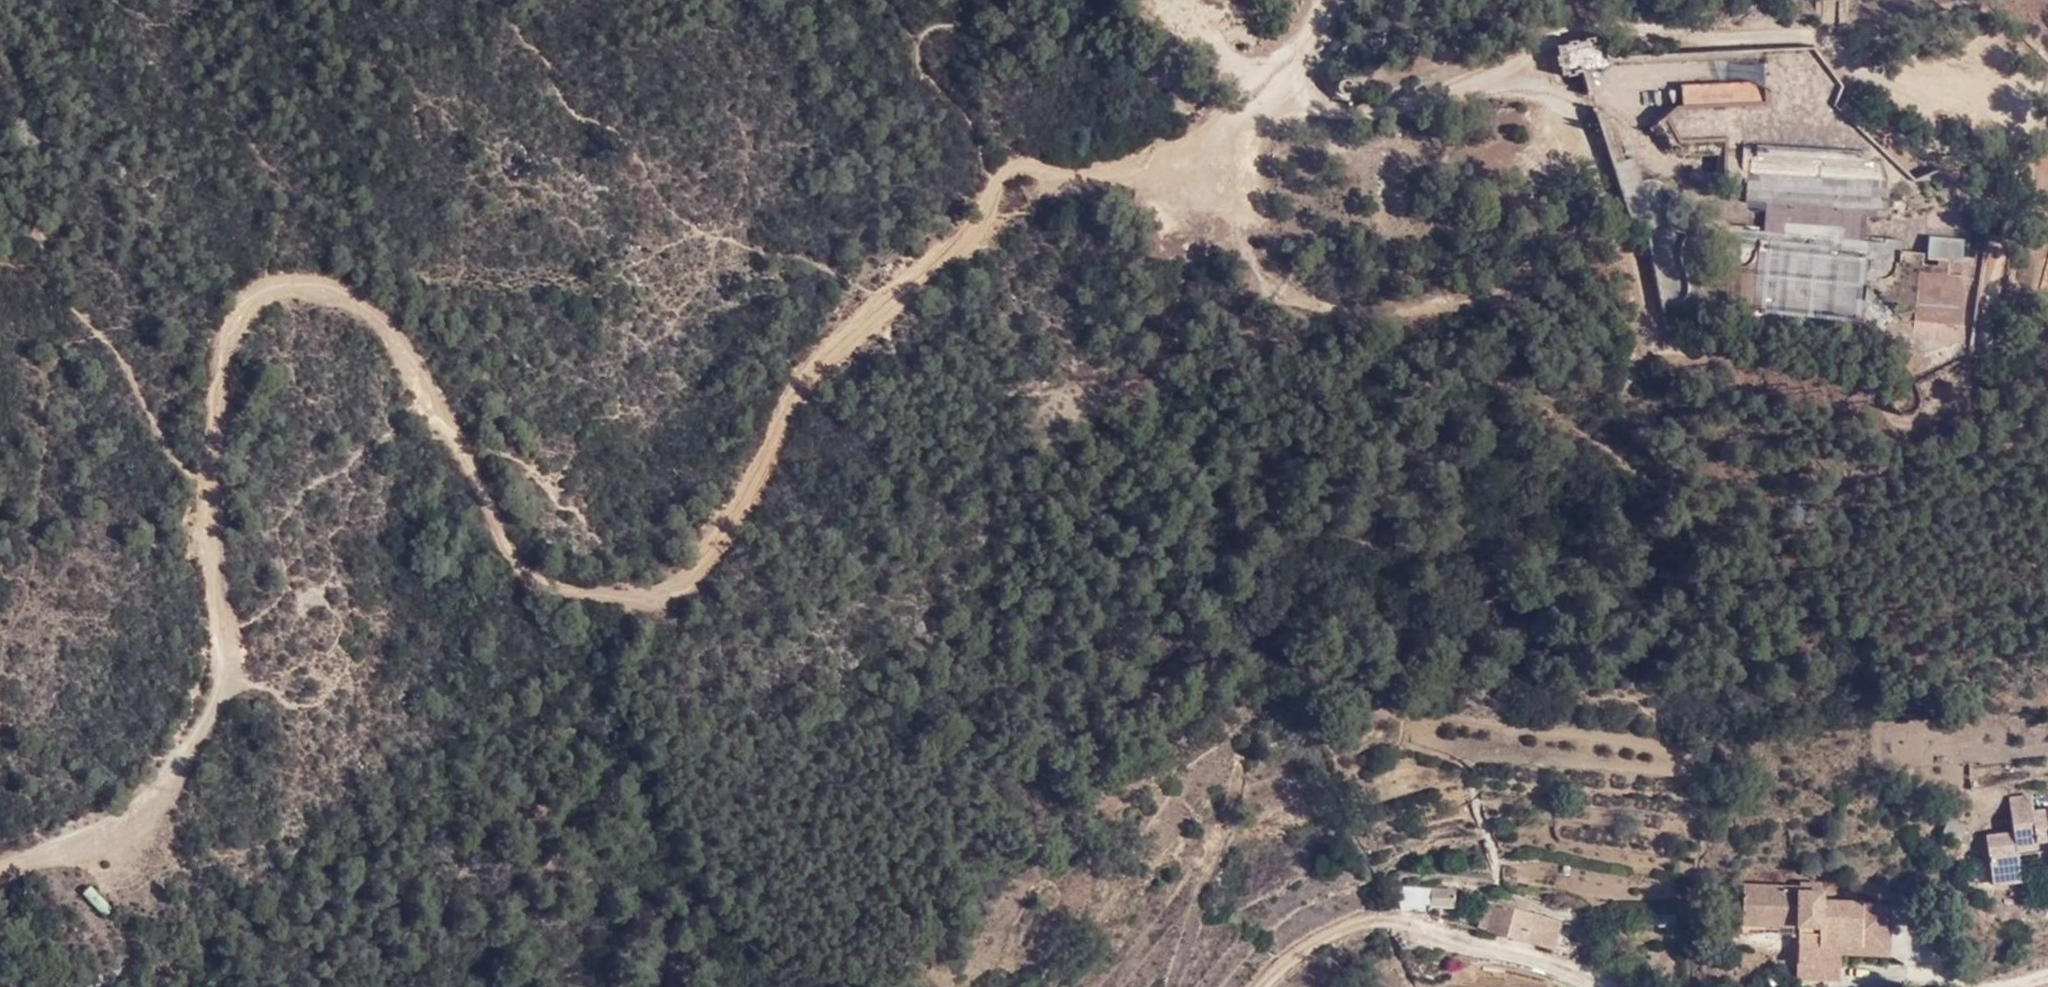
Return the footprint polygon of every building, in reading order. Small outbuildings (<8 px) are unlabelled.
[(1783,231),(1734,229),(1734,265),(1744,265),(1749,262),(1752,255),(1754,248),(1759,248),(1755,315),(1912,332),(1912,321),(1959,324),(1963,276),(1947,275),(1948,260),(1961,261),(1963,239),(1927,236),(1926,253),(1900,250),(1900,239),(1883,238),(1883,240),(1842,237),(1843,227),(1784,223),(1783,231)] [(2030,807),(2028,787),(2006,791),(2009,827),(1983,831),(1987,880),(2018,876),(2015,852),(2031,852),(2032,855),(2047,854),(2047,805),(2030,807)] [(1797,881),(1740,881),(1739,924),(1795,926),(1795,942),(1858,943),(1860,895),(1822,894),(1822,880),(1798,879),(1797,881)] [(1452,889),(1430,888),(1429,907),(1452,906),(1452,889)] [(1415,893),(1398,893),(1401,910),(1391,947),(1415,893)] [(1551,944),(1560,915),(1491,896),(1482,925),(1551,944)]
